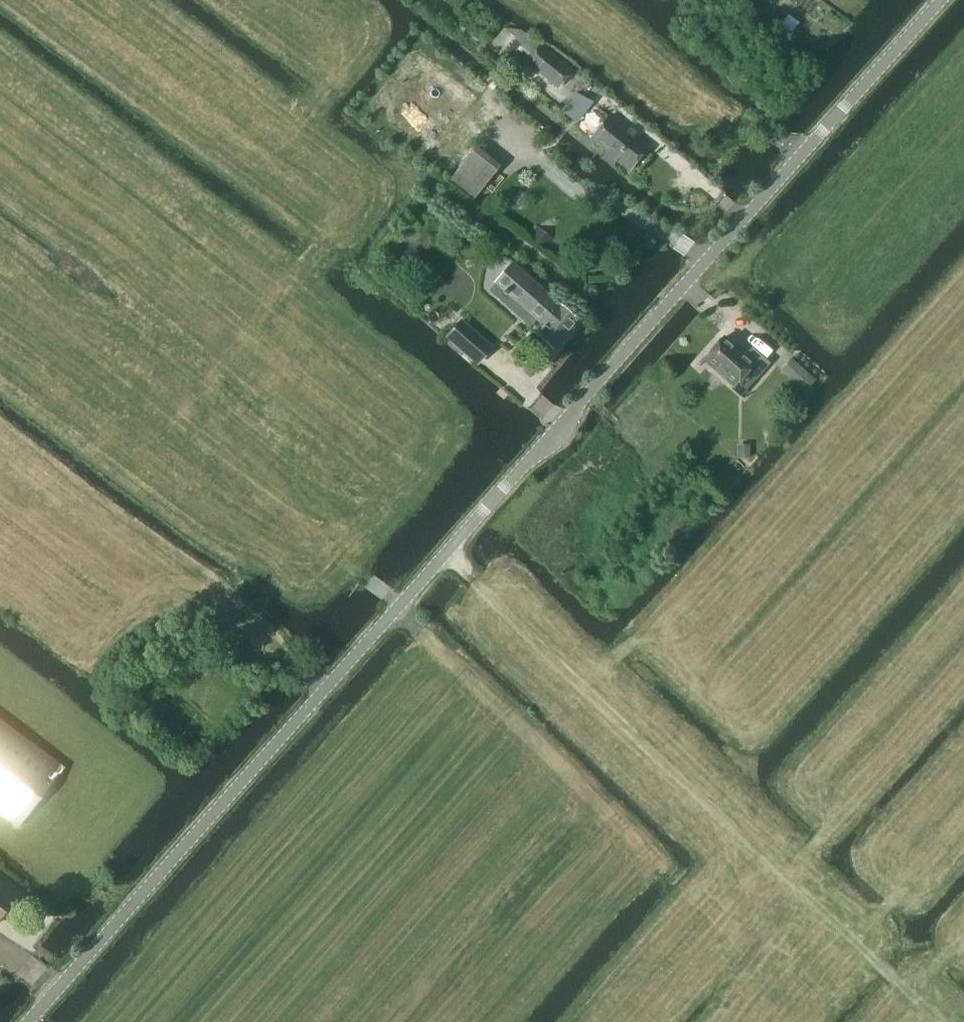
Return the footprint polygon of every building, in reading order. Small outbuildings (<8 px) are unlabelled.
[(571,72),(539,46),(526,62),(558,87),(571,72)] [(603,158),(611,165),(616,159),(629,170),(647,147),(609,117),(591,139),(608,153),(603,158)] [(473,151),(451,177),(476,197),(497,170),(473,151)] [(559,306),(519,272),(510,265),(494,283),(542,325),(535,333),(553,349),(578,321),(559,305),(559,306)] [(491,348),(460,322),(447,337),(477,364),(491,348)] [(722,338),(704,359),(734,386),(746,371),(755,379),(769,364),(751,348),(743,357),(722,338)] [(790,359),(780,370),(804,391),(814,380),(790,359)] [(62,768),(0,720),(0,813),(18,826),(62,768)] [(17,895),(0,882),(0,918),(17,895)]
